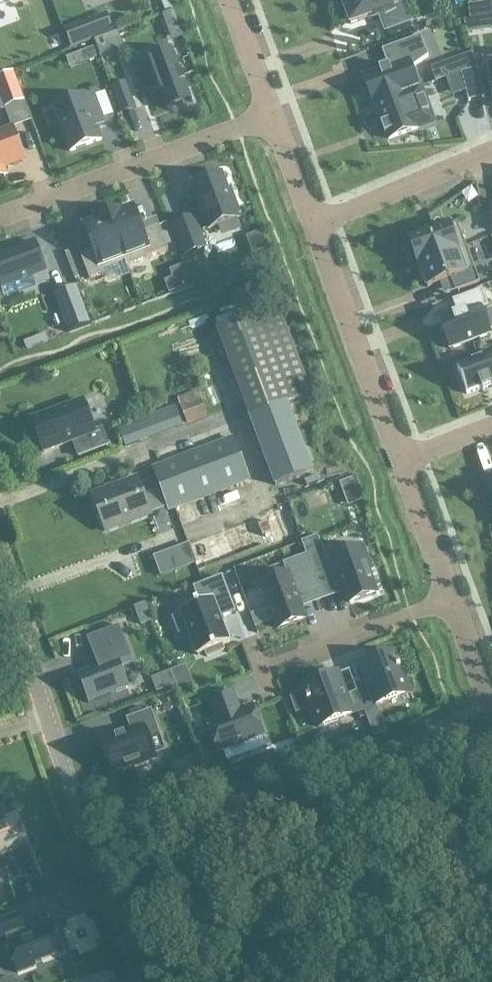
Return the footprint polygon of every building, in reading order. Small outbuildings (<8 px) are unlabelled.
[(26,3),(25,0),(0,0),(0,14),(26,3)] [(379,14),(385,31),(412,21),(405,3),(395,6),(393,0),(347,0),(339,3),(344,18),(348,17),(351,24),(379,14)] [(174,9),(163,13),(167,24),(178,20),(174,9)] [(106,15),(65,30),(71,45),(112,30),(106,15)] [(475,18),(470,19),(464,20),(467,33),(477,32),(475,18)] [(117,31),(95,40),(100,55),(123,46),(117,31)] [(412,68),(428,56),(421,35),(382,49),(389,67),(381,70),(380,68),(379,69),(380,71),(364,77),(374,105),(421,87),(421,86),(419,87),(412,68)] [(71,67),(97,57),(93,48),(67,57),(71,67)] [(138,65),(136,66),(149,99),(150,99),(149,95),(160,91),(167,111),(169,110),(167,107),(189,98),(191,102),(192,101),(173,48),(171,49),(172,52),(150,60),(149,57),(147,57),(149,63),(139,67),(138,65)] [(446,78),(460,73),(476,69),(472,53),(430,68),(435,82),(446,78)] [(476,69),(460,73),(468,102),(484,97),(476,69)] [(15,70),(0,75),(0,91),(6,107),(26,100),(15,70)] [(381,124),(382,126),(384,125),(387,133),(384,133),(385,135),(387,134),(389,139),(434,123),(421,87),(374,105),(376,104),(383,124),(381,124)] [(54,106),(70,151),(102,139),(97,126),(104,123),(93,94),(85,96),(85,95),(54,106)] [(5,175),(2,168),(23,160),(12,130),(0,135),(0,177),(5,175)] [(229,193),(222,173),(192,185),(209,230),(239,218),(237,214),(240,214),(232,192),(229,193)] [(133,206),(108,216),(126,262),(125,262),(126,265),(168,250),(159,226),(143,232),(133,206)] [(126,262),(108,216),(84,225),(93,250),(80,255),(89,279),(102,274),(104,274),(103,271),(125,262),(126,262)] [(205,247),(193,216),(171,224),(183,255),(205,247)] [(413,236),(414,239),(410,240),(419,264),(466,246),(457,223),(423,236),(422,233),(413,236)] [(3,289),(33,278),(36,285),(48,280),(46,273),(35,243),(0,256),(0,282),(3,289)] [(421,269),(418,270),(423,282),(425,281),(427,287),(451,279),(455,291),(479,282),(466,246),(419,264),(421,269)] [(254,254),(257,263),(271,258),(268,249),(254,254)] [(76,285),(54,293),(68,331),(90,323),(76,285)] [(465,314),(441,323),(450,349),(491,334),(481,308),(488,306),(482,290),(460,299),(465,314)] [(217,331),(247,412),(309,387),(280,308),(217,331)] [(457,368),(467,394),(491,385),(491,355),(457,368)] [(322,420),(309,387),(247,412),(274,485),(314,471),(299,429),(322,420)] [(187,424),(208,417),(197,388),(177,395),(187,424)] [(78,456),(108,445),(102,429),(95,431),(83,400),(31,420),(44,452),(73,441),(78,456)] [(127,448),(182,427),(174,406),(119,427),(127,448)] [(156,477),(140,483),(137,477),(91,494),(99,513),(161,490),(164,500),(169,511),(250,480),(234,436),(152,467),(156,477)] [(161,490),(99,513),(106,533),(152,515),(149,507),(164,500),(161,490)] [(318,536),(302,542),(306,555),(307,555),(320,590),(320,588),(342,580),(350,603),(376,593),(368,571),(371,570),(363,547),(327,560),(318,536)] [(177,548),(166,552),(173,572),(184,568),(197,563),(189,543),(177,548)] [(287,574),(262,584),(279,629),(305,619),(297,597),(319,589),(319,590),(320,590),(307,555),(306,555),(283,563),(287,574)] [(200,603),(181,610),(198,655),(205,652),(207,657),(224,650),(222,646),(230,643),(220,617),(235,612),(222,577),(194,588),(200,603)] [(145,603),(135,607),(141,624),(152,620),(145,603)] [(89,637),(100,666),(80,674),(91,702),(127,688),(120,669),(132,665),(117,626),(89,637)] [(361,665),(369,687),(357,691),(364,710),(376,705),(376,706),(409,693),(400,667),(401,667),(399,664),(394,653),(361,665)] [(352,715),(352,714),(363,710),(364,710),(357,691),(345,695),(337,674),(303,687),(307,698),(308,702),(309,701),(318,727),(352,715)] [(253,706),(240,711),(233,692),(210,701),(217,720),(208,723),(219,752),(264,735),(253,706)] [(127,734),(102,743),(112,771),(132,764),(133,765),(134,765),(134,764),(153,757),(153,758),(154,758),(146,735),(159,730),(151,709),(126,718),(131,731),(127,733),(127,734)] [(372,732),(375,738),(386,733),(384,727),(372,732)] [(189,773),(202,768),(196,749),(182,754),(189,773)] [(1,856),(9,879),(38,868),(17,813),(5,817),(2,807),(0,808),(0,856),(1,856)] [(28,915),(27,929),(46,930),(47,916),(28,915)] [(56,931),(10,946),(19,972),(65,957),(56,931)]
